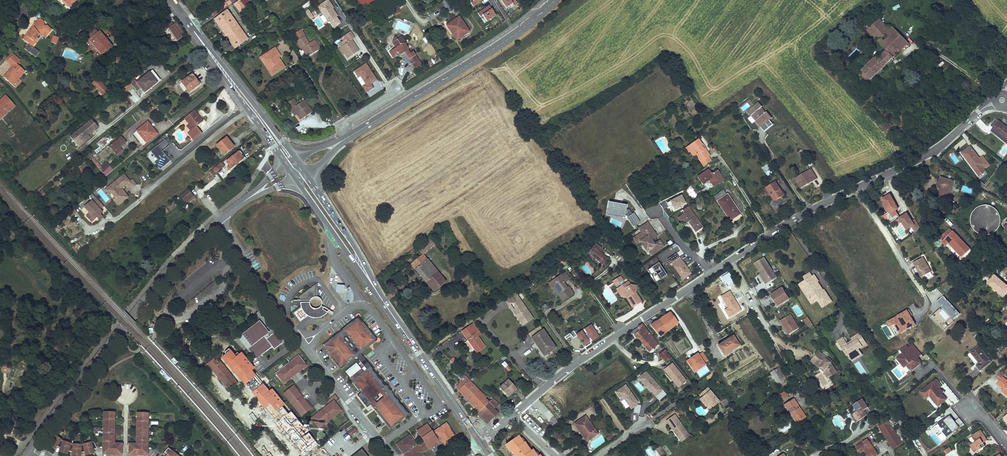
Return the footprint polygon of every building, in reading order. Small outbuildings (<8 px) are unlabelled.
[(234,4),(240,12),(248,5),(245,0),(239,0),(234,4)] [(343,22),(329,0),(325,0),(317,5),(322,13),(313,19),(318,28),(326,23),(330,30),(343,22)] [(496,15),(489,5),(478,13),(480,17),(482,15),(487,21),(496,15)] [(227,10),(214,19),(235,48),(248,39),(227,10)] [(456,21),(449,26),(454,33),(453,34),(456,40),(469,32),(459,17),(455,20),(456,21)] [(867,31),(878,41),(890,30),(879,19),(870,28),(867,31)] [(44,33),(47,36),(52,30),(48,26),(45,26),(44,21),(37,22),(34,23),(34,25),(35,27),(32,30),(31,29),(23,39),(29,44),(26,47),(31,50),(34,47),(33,46),(31,44),(37,37),(40,34),(44,33)] [(172,22),(167,27),(177,41),(183,37),(181,34),(183,32),(176,22),(174,24),(172,22)] [(893,27),(890,30),(878,41),(887,51),(879,58),(877,56),(862,70),(870,79),(908,43),(893,27)] [(96,29),(89,35),(91,38),(89,39),(102,55),(113,46),(100,31),(98,32),(96,29)] [(304,47),(309,55),(320,48),(315,40),(309,43),(305,36),(301,30),(294,34),(298,41),(296,42),(301,49),(302,49),(304,47)] [(351,31),(344,36),(347,39),(349,43),(341,48),(345,54),(347,58),(359,51),(352,40),(355,38),(351,31)] [(396,48),(393,49),(397,55),(400,56),(402,55),(405,53),(409,60),(412,64),(419,60),(414,51),(411,53),(409,50),(408,48),(406,44),(407,43),(402,36),(397,39),(396,37),(391,40),(396,48)] [(339,44),(341,48),(349,43),(347,39),(339,44)] [(276,48),(260,58),(263,62),(265,61),(271,70),(269,71),(272,75),(285,67),(278,57),(280,56),(276,48)] [(117,54),(113,57),(117,63),(121,60),(117,54)] [(16,63),(18,62),(11,56),(7,61),(13,67),(14,68),(5,78),(16,88),(22,81),(19,78),(25,71),(16,63)] [(419,60),(412,64),(415,69),(422,64),(419,60)] [(369,97),(377,92),(371,83),(377,79),(366,62),(352,71),(369,97)] [(3,77),(5,78),(14,68),(13,67),(3,77)] [(160,79),(152,70),(150,72),(157,82),(160,79)] [(157,82),(150,72),(137,82),(134,79),(130,82),(137,91),(141,87),(145,92),(157,82)] [(192,74),(182,82),(189,92),(200,84),(192,74)] [(108,90),(100,81),(95,86),(103,95),(108,90)] [(1,101),(0,101),(0,114),(3,117),(15,105),(7,96),(1,101)] [(294,99),(286,104),(290,110),(293,108),(297,115),(300,120),(312,112),(305,100),(298,105),(294,99)] [(224,102),(217,105),(220,114),(227,111),(224,102)] [(767,111),(766,112),(762,107),(763,106),(759,102),(749,111),(752,115),(754,114),(759,119),(757,121),(756,121),(765,131),(774,124),(770,119),(772,117),(767,111)] [(193,129),(191,131),(188,133),(194,140),(202,134),(196,127),(203,121),(200,117),(199,118),(196,115),(198,114),(194,110),(184,118),(189,124),(193,129)] [(98,127),(92,119),(89,121),(95,129),(98,127)] [(996,119),(991,125),(995,128),(992,131),(1006,142),(1006,127),(996,119)] [(95,129),(89,121),(70,137),(79,147),(83,144),(80,141),(88,135),(95,129)] [(148,122),(136,131),(146,143),(157,134),(148,122)] [(110,134),(96,141),(99,147),(95,150),(95,151),(113,141),(110,134)] [(83,144),(91,138),(88,135),(80,141),(83,144)] [(121,137),(110,146),(114,151),(120,147),(126,143),(121,137)] [(227,137),(217,146),(224,155),(234,146),(227,137)] [(155,162),(161,169),(171,160),(165,152),(164,153),(162,151),(163,150),(170,144),(166,139),(151,150),(159,159),(155,162)] [(710,155),(705,148),(703,149),(700,145),(702,144),(699,139),(689,146),(691,150),(690,151),(693,156),(696,155),(704,167),(711,161),(708,156),(710,155)] [(971,161),(976,169),(981,165),(983,169),(989,165),(983,156),(980,159),(971,146),(962,153),(969,162),(971,161)] [(244,158),(239,152),(227,161),(230,166),(228,168),(229,170),(231,168),(232,168),(244,158)] [(107,161),(99,168),(106,176),(114,169),(107,161)] [(222,162),(213,169),(216,173),(225,166),(222,162)] [(91,169),(86,163),(78,170),(83,176),(91,169)] [(765,172),(769,178),(773,174),(770,169),(765,172)] [(811,169),(796,178),(802,187),(813,181),(812,179),(816,177),(811,169)] [(709,180),(714,187),(724,180),(717,171),(713,174),(711,173),(708,170),(697,177),(703,184),(709,180)] [(123,174),(105,189),(107,191),(110,189),(113,192),(112,193),(115,197),(118,201),(124,196),(119,190),(121,188),(126,183),(131,189),(136,185),(131,179),(129,181),(123,174)] [(954,181),(941,177),(938,187),(942,188),(941,191),(939,197),(949,199),(954,181)] [(776,182),(766,188),(771,195),(772,194),(776,200),(784,195),(776,182)] [(691,186),(686,189),(691,198),(696,195),(691,186)] [(128,196),(121,188),(119,190),(124,196),(118,201),(115,197),(113,199),(118,204),(128,196)] [(188,189),(180,195),(186,202),(193,196),(188,189)] [(713,196),(716,201),(727,194),(723,190),(713,196)] [(733,190),(731,191),(745,210),(746,209),(733,190)] [(674,209),(687,204),(682,193),(670,199),(674,209)] [(727,194),(716,201),(723,211),(725,209),(732,219),(740,213),(727,194)] [(898,209),(890,195),(882,199),(892,216),(888,218),(891,223),(896,220),(900,218),(896,210),(898,209)] [(886,214),(888,218),(892,216),(882,199),(881,200),(888,213),(886,214)] [(104,207),(98,200),(95,203),(92,200),(85,207),(90,213),(87,216),(91,222),(97,218),(100,214),(103,212),(100,210),(104,207)] [(632,215),(629,211),(626,210),(626,206),(621,206),(613,205),(608,204),(607,215),(625,217),(627,218),(632,215)] [(999,214),(998,212),(996,211),(997,210),(996,209),(994,208),(992,206),(990,206),(989,205),(987,205),(984,205),(981,205),(979,207),(977,208),(974,211),(973,213),(972,215),(971,218),(971,220),(971,223),(972,225),(972,227),(974,229),(976,231),(978,232),(981,234),(983,234),(986,234),(990,234),(992,233),(995,232),(996,230),(997,229),(998,227),(1000,225),(1000,223),(1000,221),(1000,219),(1000,216),(999,214)] [(696,232),(702,227),(688,206),(682,210),(684,213),(682,214),(678,217),(681,221),(682,220),(685,224),(689,221),(696,232)] [(78,211),(75,208),(68,214),(70,217),(78,211)] [(725,209),(723,211),(730,221),(732,219),(725,209)] [(913,223),(906,210),(900,213),(907,227),(913,223)] [(632,215),(627,218),(634,227),(640,222),(633,214),(632,215)] [(655,233),(647,222),(639,227),(643,232),(637,236),(640,242),(647,250),(648,249),(651,254),(663,246),(660,240),(654,244),(651,240),(653,238),(652,235),(655,233)] [(971,249),(953,231),(945,238),(949,242),(956,250),(957,249),(958,250),(957,251),(963,257),(971,249)] [(430,239),(418,249),(421,253),(423,253),(434,244),(430,239)] [(77,242),(72,246),(76,252),(82,248),(77,242)] [(596,243),(588,253),(603,265),(608,258),(601,253),(604,250),(596,243)] [(668,259),(671,263),(679,257),(676,253),(668,259)] [(422,255),(411,264),(426,282),(438,273),(423,255),(422,255)] [(707,260),(710,264),(713,262),(713,263),(716,260),(711,255),(709,257),(709,258),(707,260)] [(656,257),(650,261),(653,266),(659,262),(662,267),(663,266),(656,257)] [(679,257),(671,263),(670,264),(681,280),(691,273),(680,257),(679,257)] [(923,257),(914,262),(922,277),(931,272),(923,257)] [(765,258),(756,264),(762,274),(766,281),(765,282),(767,285),(778,278),(765,258)] [(653,266),(646,271),(654,283),(667,275),(662,267),(659,262),(653,266)] [(568,286),(567,287),(565,289),(563,286),(564,283),(570,279),(565,272),(556,277),(558,280),(556,281),(552,280),(551,285),(554,286),(553,290),(558,291),(559,291),(560,292),(558,294),(563,301),(574,294),(568,286)] [(438,273),(426,282),(434,291),(445,282),(438,273)] [(819,288),(821,286),(818,282),(819,281),(814,275),(812,276),(808,279),(810,282),(804,285),(810,293),(808,297),(811,300),(814,300),(817,299),(818,300),(823,307),(832,301),(824,289),(823,290),(821,291),(819,288)] [(994,275),(987,282),(1003,296),(1006,291),(1006,286),(994,275)] [(620,276),(612,281),(615,286),(618,283),(620,286),(619,287),(623,292),(621,297),(627,298),(632,307),(641,301),(635,292),(633,289),(634,286),(630,285),(628,286),(626,283),(625,284),(620,276)] [(812,304),(818,300),(817,299),(814,300),(811,300),(808,297),(810,293),(804,285),(810,282),(808,279),(806,280),(799,285),(812,304)] [(450,284),(444,289),(447,293),(454,288),(450,284)] [(302,301),(311,301),(311,300),(312,299),(314,298),(316,298),(317,298),(317,285),(299,297),(302,301)] [(942,330),(960,314),(936,287),(930,293),(942,307),(930,317),(942,330)] [(777,306),(790,298),(783,288),(771,295),(775,302),(777,306)] [(729,307),(726,309),(725,310),(729,317),(741,310),(737,303),(730,291),(721,296),(727,305),(728,305),(729,307)] [(527,311),(528,310),(516,292),(513,294),(517,299),(518,298),(527,311)] [(532,316),(528,310),(527,311),(518,298),(517,299),(513,294),(505,299),(509,305),(514,302),(516,305),(514,313),(515,314),(518,314),(519,316),(519,317),(519,318),(518,319),(521,323),(524,321),(526,323),(530,320),(529,318),(532,316)] [(727,305),(721,296),(719,298),(726,309),(729,307),(728,305),(727,305)] [(311,303),(302,303),(302,304),(302,305),(302,307),(302,308),(295,314),(301,322),(309,317),(310,317),(313,318),(315,318),(318,319),(320,318),(322,318),(325,316),(327,315),(328,313),(323,310),(325,308),(322,306),(321,307),(321,308),(320,308),(319,309),(318,309),(317,309),(316,309),(315,309),(314,309),(313,308),(312,308),(312,307),(311,306),(311,304),(311,303)] [(907,309),(885,320),(887,325),(883,327),(888,338),(915,324),(907,309)] [(670,313),(660,319),(669,330),(678,323),(670,313)] [(800,328),(790,314),(779,321),(789,335),(800,328)] [(813,324),(808,316),(804,319),(809,327),(813,324)] [(357,354),(359,353),(375,340),(358,318),(341,332),(331,340),(348,361),(356,355),(357,354)] [(660,336),(669,330),(660,319),(651,325),(660,336)] [(274,350),(284,342),(273,329),(269,332),(268,331),(260,321),(242,335),(251,347),(248,349),(256,360),(272,347),(274,350)] [(461,330),(465,336),(476,352),(485,347),(478,337),(484,333),(473,322),(461,330)] [(539,323),(527,331),(531,337),(543,329),(539,323)] [(591,341),(599,336),(592,323),(584,328),(591,341)] [(658,344),(649,333),(648,334),(646,332),(647,331),(642,324),(632,331),(651,353),(654,350),(654,349),(656,347),(655,346),(658,344)] [(584,346),(590,342),(582,329),(575,334),(584,346)] [(544,331),(533,339),(544,356),(556,348),(544,331)] [(848,345),(847,344),(843,337),(837,341),(843,351),(847,348),(848,350),(849,355),(848,355),(848,356),(856,355),(861,352),(859,349),(867,343),(860,333),(852,338),(853,340),(854,342),(848,345)] [(739,345),(733,336),(719,345),(725,355),(739,345)] [(341,367),(348,361),(331,340),(324,346),(341,367)] [(909,348),(907,345),(900,350),(903,353),(900,356),(899,357),(899,358),(899,360),(905,367),(908,365),(910,368),(914,364),(919,360),(917,357),(921,354),(913,344),(909,348)] [(979,346),(971,352),(979,361),(981,363),(977,365),(981,370),(991,362),(979,346)] [(665,363),(671,358),(665,349),(659,354),(665,363)] [(819,351),(812,360),(820,367),(821,366),(825,369),(824,371),(828,377),(832,375),(831,374),(836,371),(830,362),(828,361),(829,359),(819,351)] [(856,355),(848,356),(852,361),(863,354),(861,352),(856,355)] [(206,359),(208,363),(216,357),(213,353),(206,359)] [(364,365),(367,362),(359,353),(357,354),(356,355),(358,358),(364,365)] [(220,375),(218,377),(222,381),(231,374),(217,357),(217,356),(216,357),(208,363),(205,365),(211,372),(213,371),(215,369),(220,375)] [(299,356),(291,362),(293,364),(296,361),(295,360),(299,357),(299,356)] [(454,365),(458,361),(453,356),(449,360),(454,365)] [(284,383),(288,380),(287,379),(291,376),(292,377),(299,372),(297,370),(301,367),(302,369),(306,366),(299,357),(295,360),(296,361),(293,364),(291,362),(284,367),(286,370),(282,372),(281,371),(277,375),(284,383)] [(811,362),(824,371),(825,369),(821,366),(820,367),(812,360),(811,362)] [(920,361),(919,360),(914,364),(910,368),(910,369),(913,369),(920,364),(920,361)] [(505,361),(501,363),(508,371),(511,369),(505,361)] [(364,365),(367,370),(368,370),(383,388),(386,386),(367,362),(364,365)] [(11,367),(8,376),(19,380),(22,371),(11,367)] [(460,370),(466,376),(469,372),(463,367),(460,370)] [(896,367),(892,370),(899,379),(903,375),(896,367)] [(785,378),(779,368),(777,369),(784,380),(785,378)] [(171,378),(162,369),(160,370),(159,372),(168,381),(169,380),(171,378)] [(350,377),(353,381),(364,373),(361,369),(350,377)] [(784,380),(777,369),(771,373),(778,383),(784,380)] [(353,381),(368,400),(383,388),(368,370),(367,370),(364,373),(353,381)] [(666,393),(646,371),(638,378),(658,400),(666,393)] [(238,383),(231,374),(222,381),(229,390),(238,383)] [(998,383),(1001,386),(1003,384),(1005,386),(1003,388),(1001,391),(1006,395),(1006,381),(1003,377),(998,383)] [(456,387),(459,390),(466,382),(464,380),(456,387)] [(509,380),(500,388),(507,396),(513,391),(515,393),(518,390),(509,380)] [(938,391),(940,390),(939,388),(942,386),(937,380),(921,392),(926,398),(927,398),(936,408),(946,400),(942,394),(941,393),(940,393),(938,391)] [(458,390),(479,412),(480,411),(488,403),(483,399),(484,398),(485,397),(468,381),(466,382),(459,390),(458,390)] [(635,407),(634,413),(639,413),(640,405),(637,405),(638,402),(631,392),(626,384),(618,390),(615,392),(621,399),(619,400),(626,410),(630,408),(631,410),(635,407)] [(367,403),(369,405),(390,388),(389,386),(387,385),(386,386),(383,388),(368,400),(367,401),(367,403)] [(295,391),(297,390),(293,386),(285,392),(288,397),(290,396),(292,399),(290,401),(295,408),(297,406),(300,410),(299,411),(302,415),(311,408),(307,404),(306,405),(303,401),(305,400),(299,394),(298,395),(295,391)] [(390,388),(369,405),(370,407),(371,408),(372,408),(374,407),(388,395),(405,416),(408,414),(391,393),(392,392),(392,391),(392,390),(390,388)] [(704,396),(711,391),(708,388),(702,393),(704,396)] [(789,396),(785,390),(784,391),(782,392),(776,396),(780,402),(781,401),(789,396)] [(720,402),(711,391),(704,396),(701,398),(707,405),(709,404),(711,406),(712,405),(713,407),(720,402)] [(284,393),(290,401),(292,399),(290,396),(288,397),(285,392),(284,393)] [(388,395),(374,407),(379,414),(377,416),(383,423),(385,421),(390,428),(405,416),(388,395)] [(789,407),(787,409),(796,423),(806,417),(802,411),(800,412),(798,409),(800,408),(794,398),(786,403),(789,407)] [(868,407),(863,398),(853,405),(857,410),(851,414),(857,422),(867,415),(864,410),(868,407)] [(488,403),(480,411),(490,421),(498,413),(494,409),(498,405),(491,399),(489,402),(488,403)] [(312,418),(319,427),(323,424),(322,423),(326,420),(327,422),(334,417),(332,415),(336,412),(337,413),(341,410),(335,402),(334,401),(329,404),(330,406),(327,408),(326,407),(320,412),(320,413),(317,416),(316,415),(312,418)] [(487,423),(490,421),(480,411),(479,412),(478,413),(487,423)] [(103,443),(103,449),(103,451),(121,451),(122,443),(120,443),(114,443),(112,443),(112,442),(114,442),(114,436),(112,436),(112,434),(114,434),(114,428),(113,428),(113,426),(114,426),(115,420),(113,420),(113,419),(115,419),(115,412),(105,412),(105,443),(103,443)] [(136,429),(136,435),(138,435),(138,436),(136,436),(136,442),(138,442),(138,444),(136,444),(130,444),(129,444),(129,452),(147,452),(148,444),(145,444),(146,429),(147,429),(147,413),(139,413),(139,415),(137,415),(137,419),(138,419),(138,423),(136,422),(136,426),(138,427),(138,429),(136,429)] [(950,414),(927,430),(937,443),(964,424),(959,417),(954,421),(950,414)] [(687,433),(675,415),(666,421),(679,439),(687,433)] [(575,424),(580,432),(583,431),(589,440),(598,434),(586,416),(575,424)] [(323,424),(319,427),(319,428),(327,422),(326,420),(322,423),(323,424)] [(894,449),(902,444),(893,430),(892,430),(887,421),(879,426),(886,438),(887,437),(894,449)] [(446,423),(435,431),(440,437),(442,441),(446,447),(450,445),(449,443),(452,441),(453,443),(457,440),(446,423)] [(421,428),(417,431),(418,433),(428,426),(427,424),(423,427),(421,428)] [(439,441),(437,439),(428,426),(418,433),(423,440),(429,448),(439,441)] [(357,430),(355,428),(348,433),(351,437),(358,432),(357,430)] [(986,438),(980,430),(972,435),(975,441),(970,445),(975,452),(985,446),(983,443),(982,441),(986,438)] [(583,431),(580,432),(587,441),(589,440),(583,431)] [(689,436),(687,433),(679,439),(681,442),(689,436)] [(61,440),(55,435),(50,441),(51,442),(50,444),(54,446),(55,445),(56,446),(57,446),(61,448),(60,449),(62,450),(62,451),(66,452),(66,451),(68,452),(68,451),(69,451),(73,452),(73,453),(74,453),(74,454),(79,455),(79,453),(81,453),(81,452),(85,452),(87,452),(88,454),(92,452),(91,451),(93,451),(93,450),(93,449),(97,448),(94,442),(91,443),(91,442),(83,444),(83,445),(81,445),(73,444),(73,445),(71,445),(71,444),(63,441),(63,442),(61,441),(61,440)] [(416,445),(418,448),(416,448),(413,450),(411,448),(413,447),(414,442),(411,437),(408,437),(399,443),(398,446),(402,452),(406,452),(407,451),(408,453),(405,455),(423,455),(424,455),(422,453),(429,449),(429,448),(423,440),(416,445)] [(440,442),(442,441),(440,437),(437,439),(439,441),(429,448),(429,449),(430,450),(441,443),(440,442)] [(867,439),(856,447),(861,453),(862,452),(865,455),(867,454),(869,455),(873,455),(877,453),(867,439)] [(524,446),(522,448),(517,442),(511,448),(519,455),(521,455),(522,455),(523,455),(536,455),(532,451),(530,453),(524,446)] [(645,449),(650,455),(654,455),(655,455),(649,446),(645,449)]
